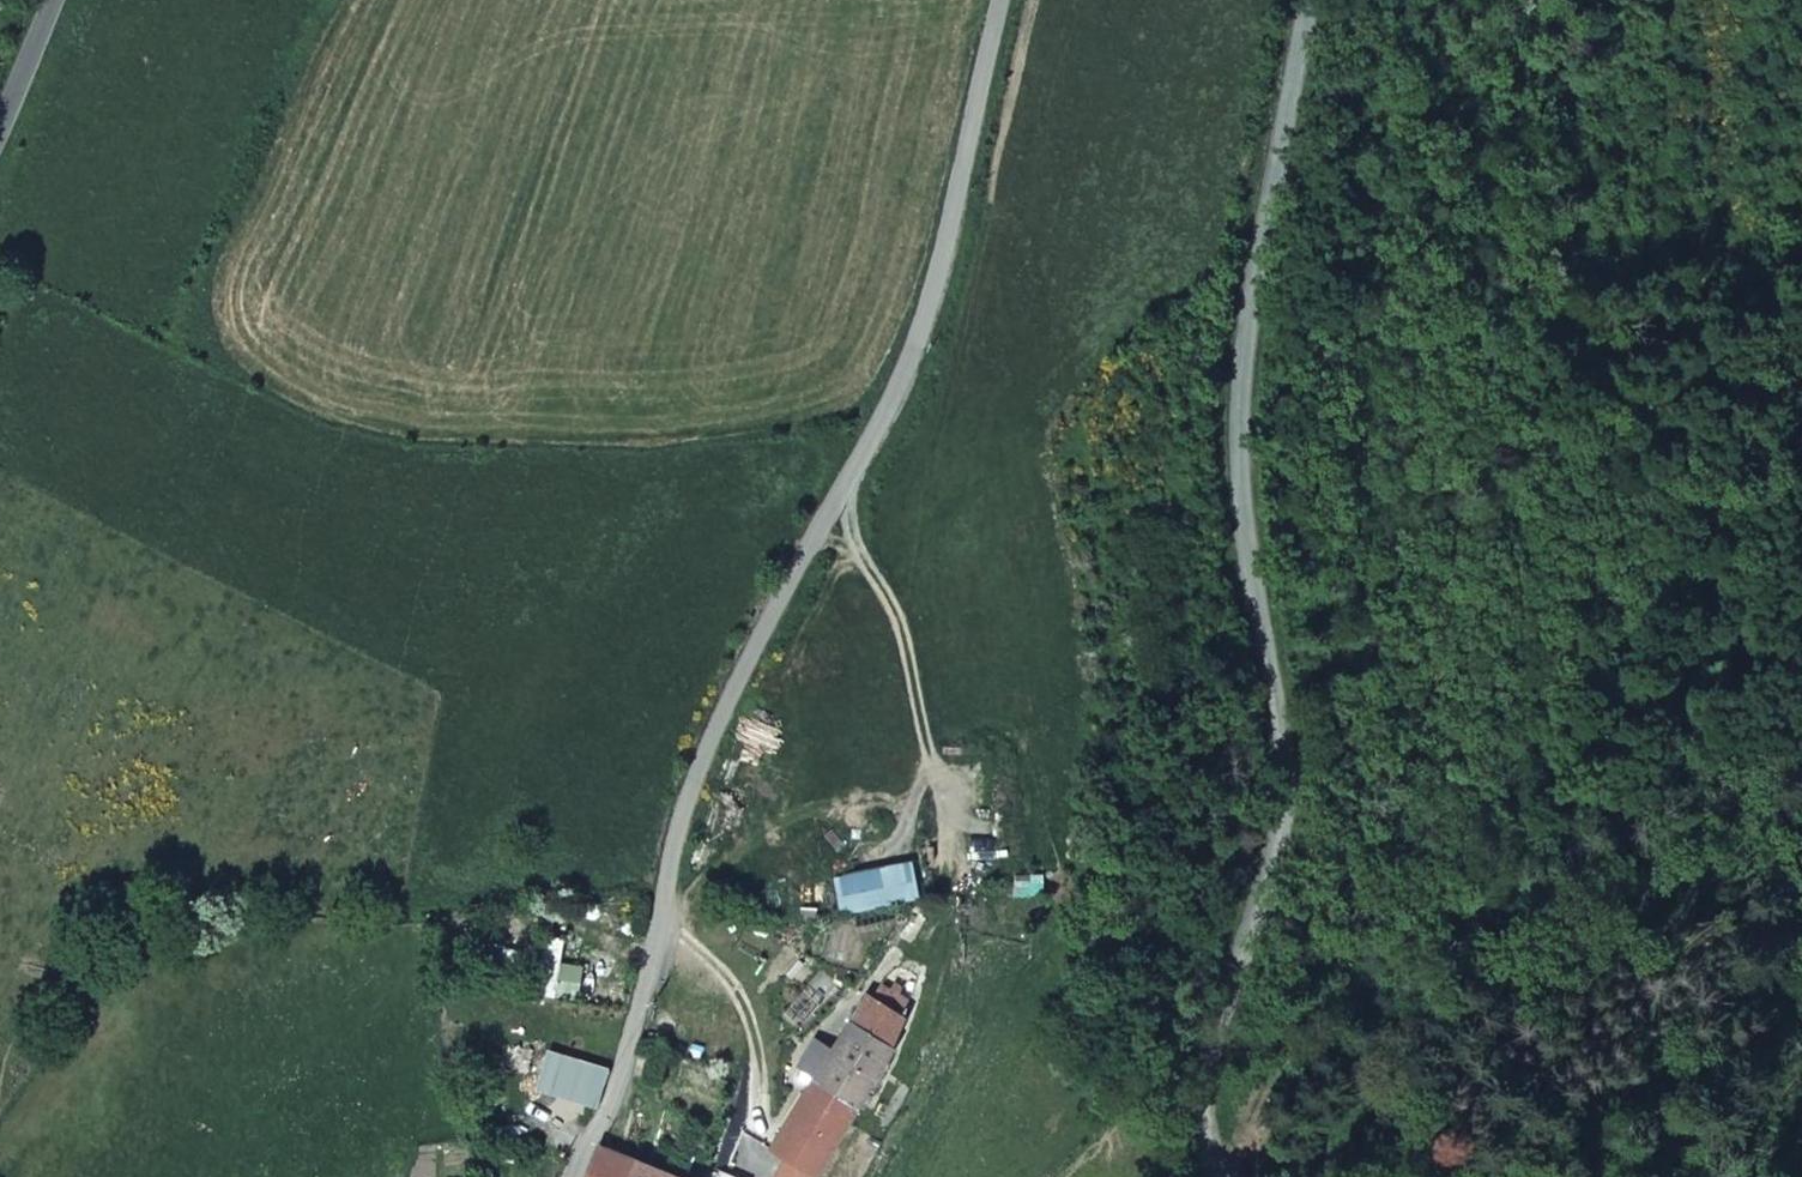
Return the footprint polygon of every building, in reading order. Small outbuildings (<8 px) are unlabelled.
[(575,932),(532,929),(531,954),(573,957),(575,932)] [(917,1013),(861,985),(780,1147),(796,1155),(786,1176),(835,1176),(916,1017),(917,1013)] [(810,1061),(791,1051),(783,1070),(802,1080),(810,1061)] [(602,1145),(590,1176),(689,1176),(602,1145)]
